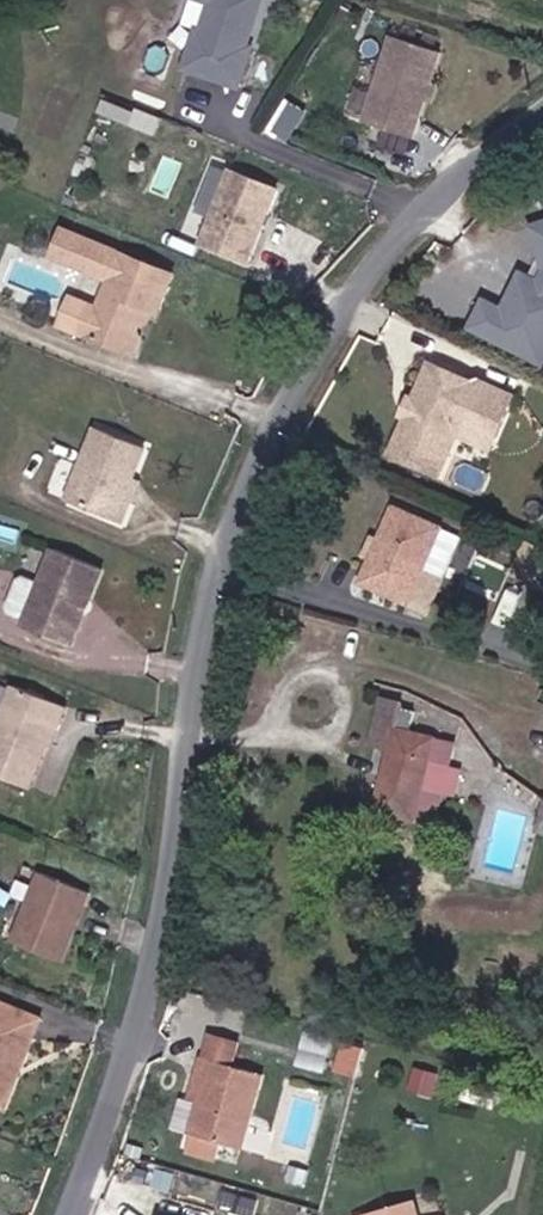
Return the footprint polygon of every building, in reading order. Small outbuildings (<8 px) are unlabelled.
[(250,0),(208,0),(200,27),(197,26),(185,66),(239,82),(251,43),(246,42),(256,11),(247,8),(250,0)] [(256,11),(259,0),(250,0),(247,8),(256,11)] [(414,136),(441,49),(392,33),(365,120),(385,127),(414,136)] [(275,126),(291,135),(308,107),(293,97),(275,126)] [(406,158),(414,136),(385,127),(378,149),(406,158)] [(211,211),(232,162),(219,156),(198,205),(211,211)] [(207,242),(254,261),(285,188),(237,168),(207,242)] [(63,223),(53,247),(109,274),(81,339),(117,358),(143,300),(155,306),(168,274),(63,223)] [(447,333),(489,357),(498,340),(527,356),(542,327),(542,303),(536,299),(542,286),(542,225),(515,233),(527,276),(517,290),(500,281),(480,317),(461,307),(447,333)] [(429,437),(451,390),(402,368),(361,458),(409,481),(429,437)] [(490,399),(454,382),(451,390),(429,437),(465,454),(490,399)] [(146,447),(104,426),(68,498),(122,523),(135,498),(126,492),(146,447)] [(424,544),(361,514),(331,578),(375,599),(386,575),(404,584),(424,544)] [(518,588),(539,556),(500,539),(484,572),(518,588)] [(17,629),(57,645),(69,614),(62,611),(69,592),(78,595),(91,565),(49,548),(30,596),(13,590),(6,593),(0,608),(0,610),(3,616),(19,622),(17,629)] [(393,608),(404,584),(386,575),(375,599),(393,608)] [(0,683),(0,779),(8,783),(36,717),(46,721),(52,706),(0,683)] [(403,816),(415,778),(420,763),(427,738),(394,729),(398,708),(382,702),(383,696),(358,687),(345,731),(363,736),(344,796),(403,816)] [(531,777),(542,781),(542,737),(531,777)] [(420,763),(415,778),(435,786),(439,771),(420,763)] [(70,890),(24,876),(2,946),(49,962),(70,890)] [(0,1007),(0,1079),(8,1082),(34,1021),(0,1007)] [(208,1046),(180,1038),(169,1079),(181,1082),(166,1139),(214,1152),(235,1078),(203,1069),(208,1046)] [(347,1040),(341,1066),(362,1071),(368,1045),(347,1040)] [(331,1083),(340,1052),(319,1047),(313,1078),(331,1083)] [(192,1212),(144,1196),(137,1214),(191,1214),(192,1212)] [(397,1198),(347,1214),(401,1214),(397,1198)]
